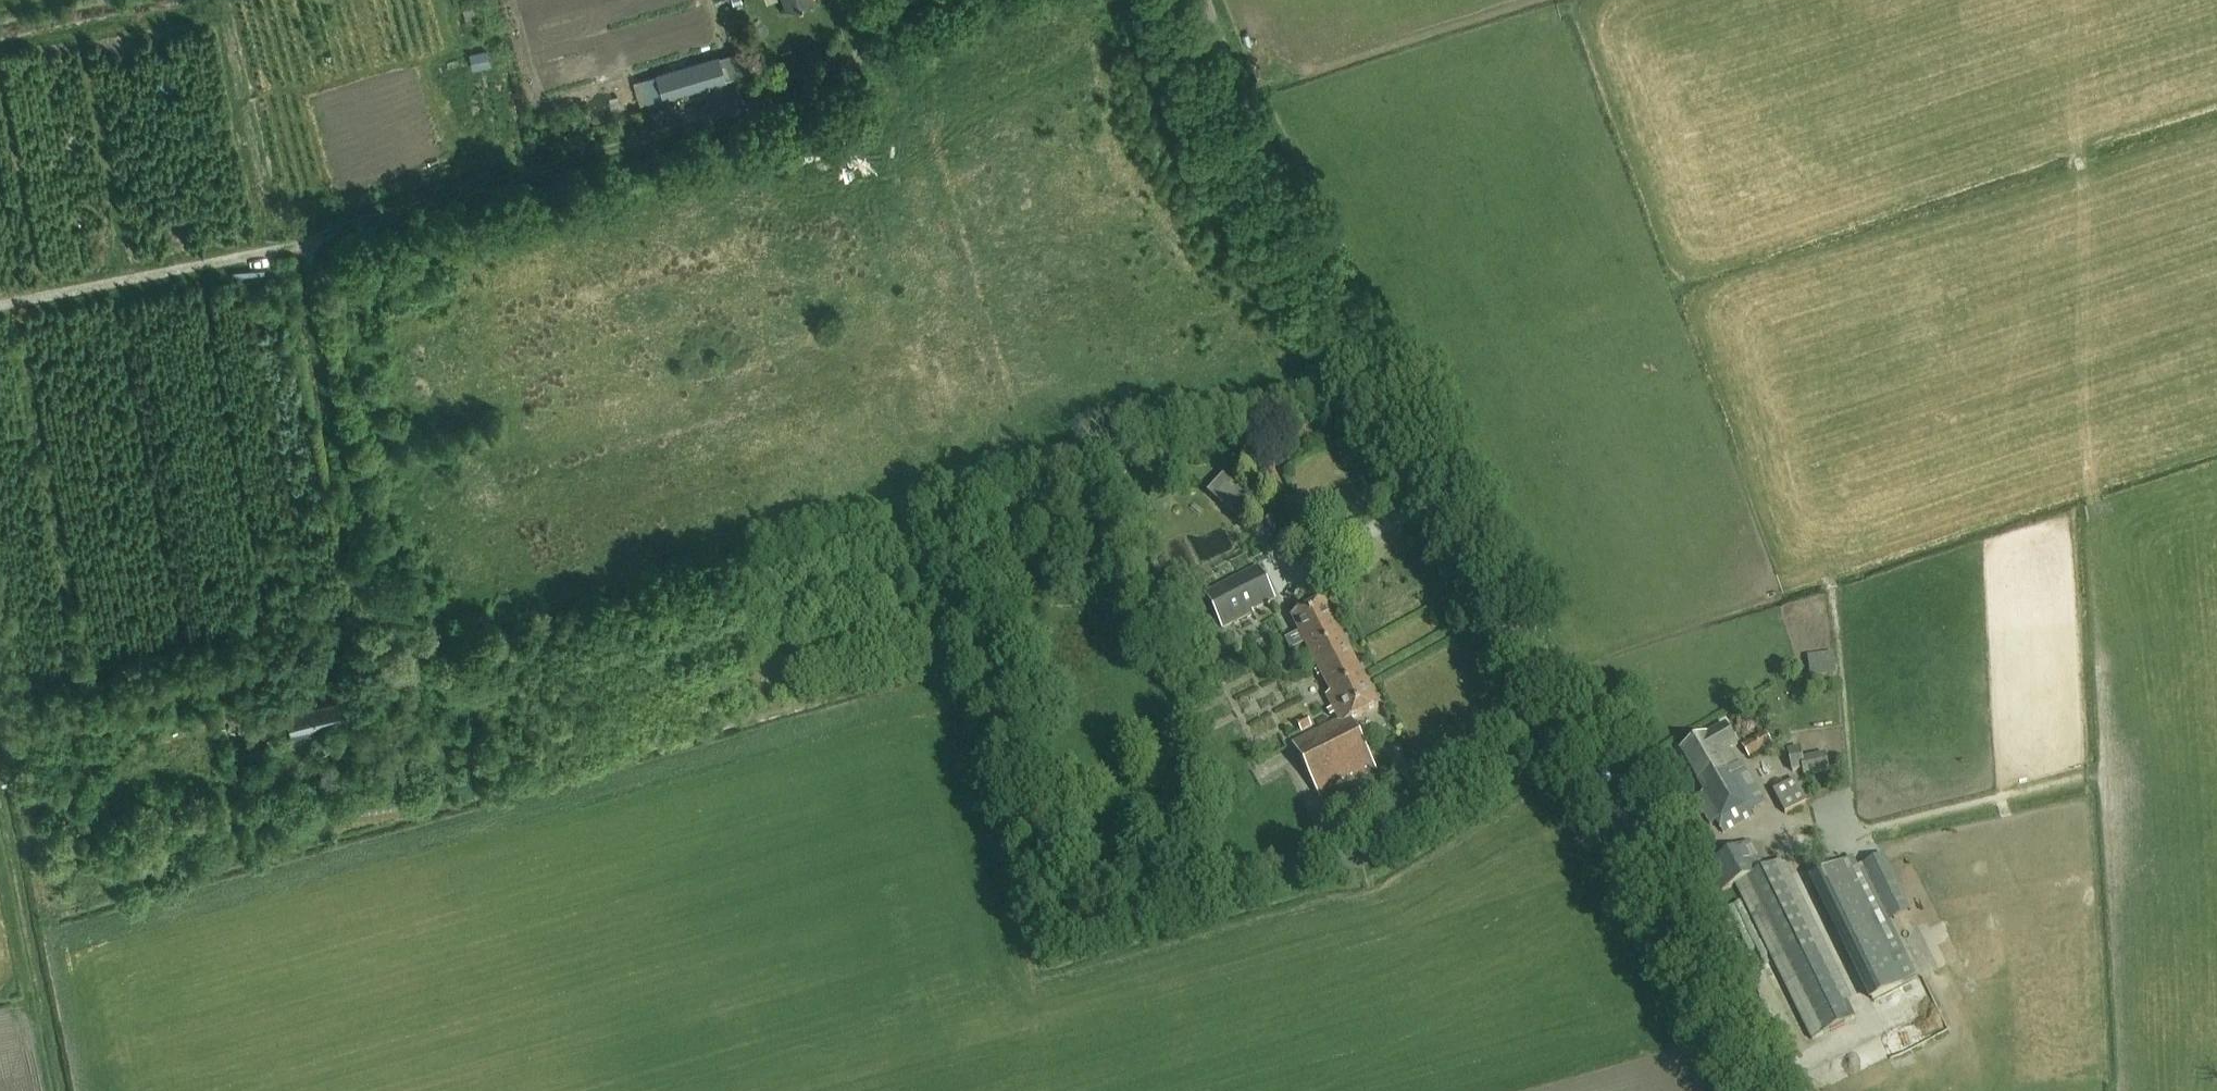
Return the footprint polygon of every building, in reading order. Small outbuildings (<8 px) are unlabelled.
[(785,9),(813,1),(812,0),(783,0),(785,9)] [(715,54),(651,73),(659,100),(723,81),(722,79),(737,74),(731,52),(716,57),(715,54)] [(842,152),(830,121),(807,130),(819,161),(842,152)] [(1228,474),(1212,492),(1237,514),(1253,496),(1228,474)] [(1274,602),(1255,567),(1201,595),(1220,630),(1274,602)] [(1287,654),(1306,645),(1332,695),(1327,697),(1333,709),(1327,712),(1330,719),(1336,715),(1339,721),(1293,745),(1320,799),(1377,771),(1352,721),(1379,707),(1325,601),(1293,618),(1302,636),(1283,646),(1287,654)] [(1834,675),(1834,654),(1808,657),(1811,678),(1834,675)] [(1297,668),(1292,658),(1282,662),(1287,672),(1297,668)] [(292,738),(341,727),(335,702),(312,707),(310,700),(285,705),(292,738)] [(1302,734),(1313,728),(1307,718),(1296,723),(1302,734)] [(1739,766),(1730,751),(1739,747),(1728,726),(1708,737),(1683,751),(1706,793),(1695,799),(1710,826),(1716,823),(1722,834),(1753,817),(1750,813),(1765,805),(1743,764),(1739,766)] [(1773,744),(1766,732),(1742,747),(1749,759),(1773,744)] [(1819,770),(1829,769),(1827,749),(1784,753),(1787,776),(1802,776),(1802,766),(1819,764),(1819,770)] [(1785,815),(1808,803),(1795,779),(1773,792),(1785,815)] [(1764,869),(1749,839),(1707,860),(1722,889),(1732,884),(1810,1039),(1854,1017),(1846,1002),(1851,999),(1782,860),(1764,869)] [(1672,852),(1685,875),(1704,864),(1691,841),(1672,852)] [(1888,922),(1861,869),(1859,870),(1853,857),(1841,863),(1809,879),(1870,999),(1915,976),(1888,922)] [(1861,869),(1888,922),(1911,910),(1884,857),(1861,869)] [(1869,1057),(1839,1068),(1842,1078),(1873,1067),(1869,1057)]
